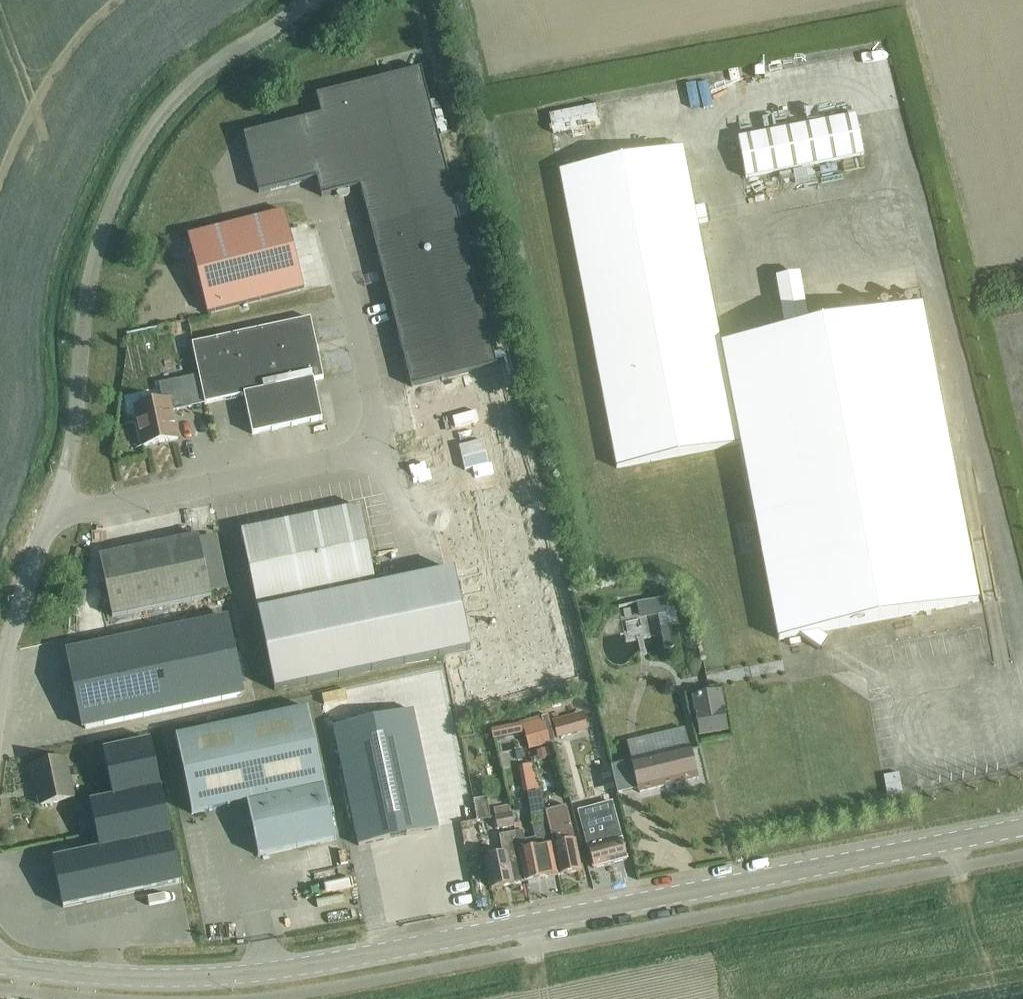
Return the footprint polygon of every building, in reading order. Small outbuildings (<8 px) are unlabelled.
[(321,115),(244,135),(258,193),(317,179),(321,197),(339,192),(340,196),(347,194),(346,190),(360,187),(411,387),(497,365),(421,69),(316,96),(321,115)] [(553,106),(555,124),(598,120),(596,102),(553,106)] [(769,110),(769,123),(785,124),(786,111),(769,110)] [(738,139),(746,179),(863,157),(855,116),(738,139)] [(778,641),(978,602),(921,305),(719,344),(681,148),(560,172),(617,468),(741,445),(778,641)] [(283,211),(187,235),(207,314),(303,289),(283,211)] [(808,323),(805,305),(811,304),(804,268),(779,273),(790,326),(808,323)] [(192,377),(193,385),(200,384),(205,404),(244,396),(252,435),(322,420),(313,381),(323,379),(310,319),(192,344),(198,375),(192,377)] [(193,385),(192,377),(159,384),(162,402),(134,408),(143,447),(177,439),(171,412),(191,408),(186,387),(193,385)] [(359,507),(241,532),(275,691),(470,648),(453,569),(375,585),(359,507)] [(199,537),(99,558),(112,618),(211,597),(199,537)] [(225,618),(68,651),(85,729),(241,696),(225,618)] [(664,649),(673,647),(669,626),(660,628),(664,649)] [(720,691),(692,696),(699,736),(727,731),(720,691)] [(334,840),(306,709),(177,738),(191,810),(245,798),(258,857),(334,840)] [(412,710),(333,728),(359,846),(438,829),(412,710)] [(575,716),(553,722),(558,739),(580,733),(575,716)] [(519,723),(490,729),(492,739),(521,733),(519,723)] [(545,728),(523,733),(528,754),(551,748),(545,728)] [(181,883),(152,741),(104,752),(114,799),(90,803),(93,816),(100,850),(53,860),(63,908),(181,883)] [(696,778),(689,750),(612,769),(618,793),(639,788),(639,792),(696,778)] [(73,799),(65,759),(33,766),(41,806),(73,799)] [(535,762),(521,765),(527,792),(541,789),(535,762)] [(887,769),(890,790),(906,789),(904,767),(887,769)] [(531,819),(545,816),(538,792),(526,794),(531,819)] [(478,822),(491,819),(486,799),(474,801),(478,822)] [(611,802),(579,811),(589,851),(594,869),(626,860),(614,814),(611,802)] [(90,803),(76,806),(79,819),(93,816),(90,803)] [(581,872),(574,843),(566,806),(544,811),(550,835),(553,849),(559,877),(581,872)] [(499,831),(514,828),(510,808),(495,811),(499,831)] [(521,831),(515,832),(527,883),(559,876),(553,849),(548,850),(542,822),(531,825),(534,838),(524,841),(521,831)] [(527,883),(515,832),(499,836),(503,855),(486,859),(493,890),(527,883)] [(165,930),(164,940),(186,941),(186,931),(165,930)]
